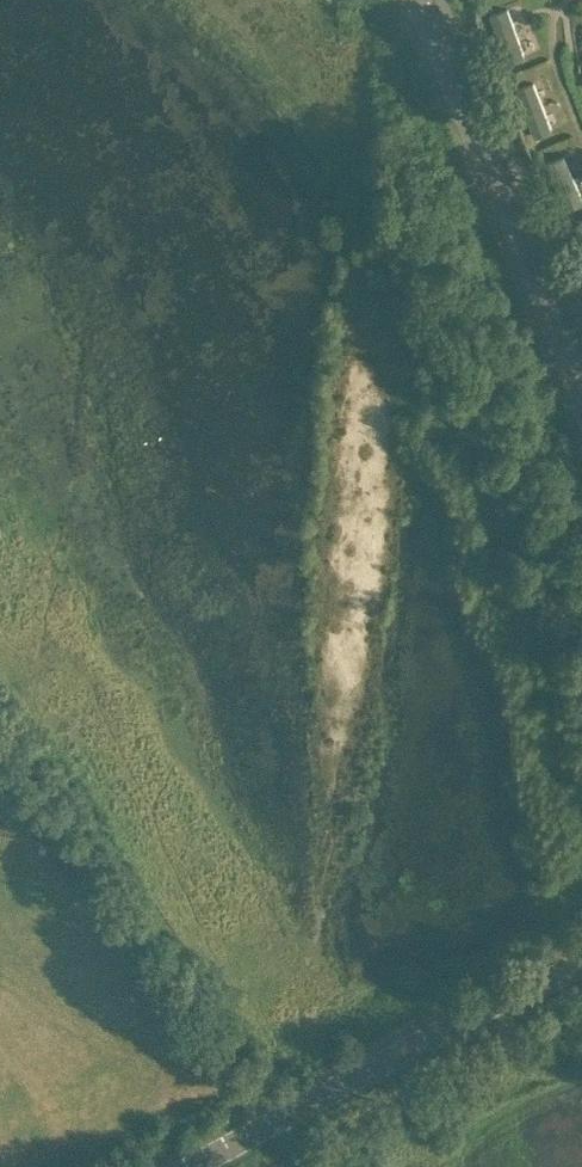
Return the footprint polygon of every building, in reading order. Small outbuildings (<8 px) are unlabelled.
[(510,9),(492,16),(509,63),(527,56),(510,9)] [(526,111),(536,134),(554,127),(544,103),(526,111)]
